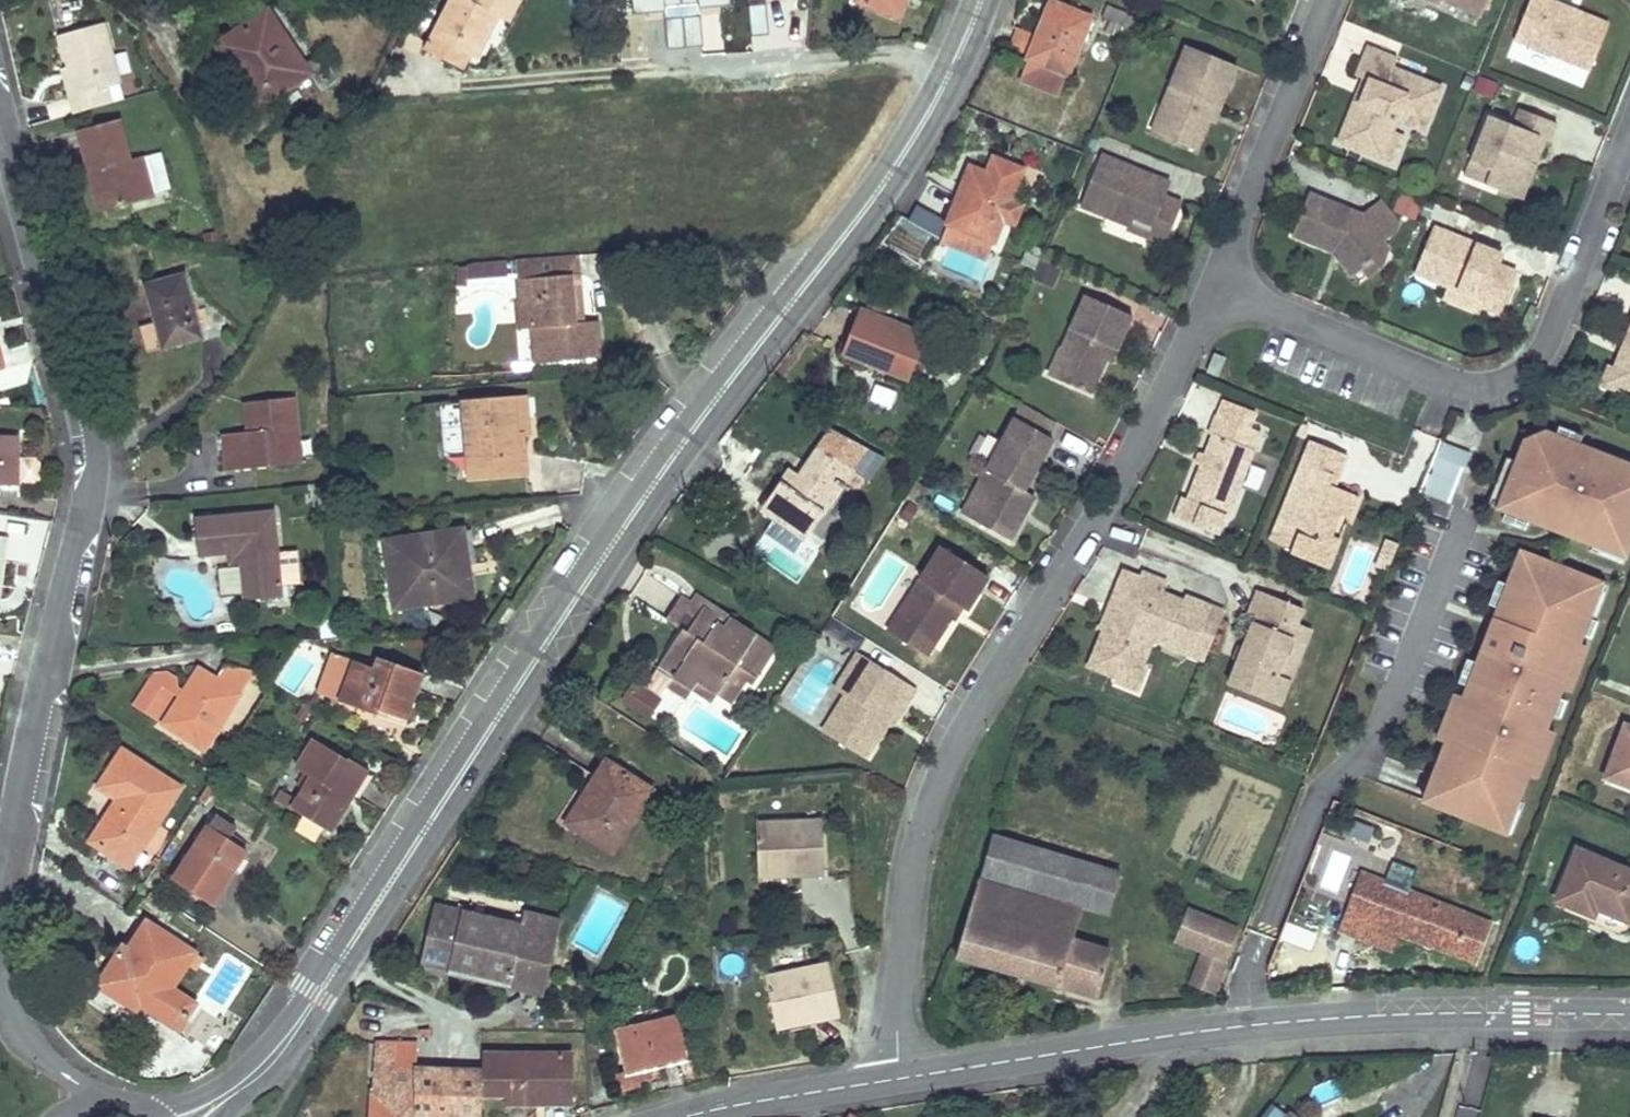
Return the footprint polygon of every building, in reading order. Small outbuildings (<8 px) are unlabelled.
[(466,1),(465,0),(448,0),(429,37),(476,61),(498,19),(508,24),(521,0),(466,0),(466,1)] [(892,17),(899,0),(856,0),(855,3),(892,17)] [(896,18),(903,0),(899,0),(892,17),(896,18)] [(1484,16),(1490,0),(1432,0),(1443,5),(1445,1),(1484,16)] [(1611,21),(1580,8),(1579,12),(1551,1),(1552,0),(1531,0),(1517,38),(1592,68),(1611,21)] [(1055,18),(1059,7),(1049,3),(1045,14),(1055,18)] [(1028,57),(1018,80),(1058,96),(1089,19),(1059,7),(1055,18),(1045,14),(1036,37),(1028,57)] [(1105,7),(1101,19),(1108,23),(1129,31),(1133,20),(1125,16),(1105,7)] [(258,108),(308,75),(320,91),(342,77),(325,50),(302,66),(265,12),(215,46),(239,80),(244,76),(249,83),(244,87),(258,108)] [(1129,31),(1108,23),(1103,33),(1125,42),(1129,31)] [(67,68),(75,96),(105,89),(118,85),(102,25),(58,35),(67,68)] [(1008,49),(1028,57),(1036,37),(1017,29),(1008,49)] [(1217,104),(1234,63),(1184,42),(1159,102),(1168,106),(1158,130),(1192,145),(1205,115),(1211,101),(1217,104)] [(1426,128),(1442,85),(1395,67),(1399,58),(1370,46),(1359,75),(1372,80),(1363,101),(1358,100),(1342,141),(1383,157),(1387,147),(1394,130),(1399,117),(1426,128)] [(75,96),(67,68),(60,69),(72,115),(109,104),(105,89),(75,96)] [(1477,75),(1471,90),(1491,97),(1496,82),(1477,75)] [(244,76),(239,80),(244,87),(249,83),(244,76)] [(1211,118),(1217,104),(1211,101),(1205,115),(1211,118)] [(1168,106),(1159,102),(1148,127),(1158,130),(1168,106)] [(1515,123),(1491,113),(1472,159),(1492,168),(1486,182),(1524,197),(1548,137),(1552,138),(1559,122),(1522,106),(1515,123)] [(108,211),(151,199),(140,158),(128,161),(117,121),(76,132),(86,173),(97,170),(108,211)] [(1399,152),(1406,134),(1394,130),(1387,147),(1399,152)] [(1165,180),(1096,152),(1075,202),(1126,223),(1129,214),(1147,222),(1142,235),(1159,242),(1176,201),(1159,194),(1165,180)] [(1009,202),(1021,172),(992,159),(985,175),(974,171),(964,195),(958,193),(946,224),(915,207),(906,223),(939,240),(938,243),(985,261),(992,243),(1001,221),(1013,225),(1020,207),(1009,202)] [(964,195),(974,171),(968,168),(958,193),(964,195)] [(86,173),(97,213),(108,211),(97,170),(86,173)] [(1397,232),(1401,224),(1382,199),(1364,213),(1312,192),(1295,234),(1336,251),(1338,246),(1345,248),(1362,270),(1391,248),(1386,241),(1397,232)] [(1147,222),(1129,214),(1126,223),(1123,229),(1141,236),(1142,235),(1147,222)] [(1417,271),(1432,276),(1486,298),(1485,303),(1503,311),(1519,270),(1502,263),(1505,253),(1435,226),(1417,271)] [(1036,270),(1043,252),(1029,246),(1022,264),(1036,270)] [(1362,284),(1383,268),(1391,248),(1362,270),(1345,248),(1338,246),(1336,251),(1362,284)] [(576,258),(514,264),(517,301),(524,301),(526,330),(530,329),(533,364),(598,359),(595,323),(582,324),(576,258)] [(506,277),(505,267),(465,271),(466,281),(506,277)] [(455,272),(457,290),(467,289),(466,281),(465,271),(455,272)] [(182,274),(143,285),(154,324),(138,328),(146,355),(201,339),(182,274)] [(1485,303),(1486,298),(1432,276),(1427,288),(1482,310),(1485,303)] [(1112,351),(1128,316),(1080,295),(1056,348),(1065,352),(1053,380),(1087,394),(1107,349),(1112,351)] [(517,301),(515,301),(518,330),(526,330),(524,301),(517,301)] [(868,315),(860,312),(855,323),(863,326),(868,315)] [(906,380),(923,337),(868,315),(863,326),(855,323),(845,350),(864,358),(862,363),(906,380)] [(1612,368),(1610,372),(1617,387),(1625,391),(1629,393),(1629,325),(1612,368)] [(864,358),(845,350),(843,355),(862,363),(864,358)] [(1218,373),(1226,353),(1216,350),(1208,369),(1218,373)] [(1623,396),(1625,391),(1617,387),(1610,372),(1612,368),(1607,365),(1598,386),(1623,396)] [(223,472),(294,464),(290,433),(296,433),(292,398),(244,403),(247,433),(219,436),(223,472)] [(521,436),(527,435),(523,398),(512,399),(515,436),(521,436)] [(512,399),(461,404),(464,439),(468,480),(525,475),(521,436),(515,436),(512,399)] [(451,441),(464,439),(461,404),(447,405),(451,441)] [(1042,437),(1050,422),(1019,405),(1011,420),(1042,437)] [(1229,514),(1261,432),(1216,414),(1208,433),(1212,435),(1187,498),(1229,514)] [(1020,492),(1049,441),(1042,437),(1011,420),(959,515),(1007,542),(1031,498),(1020,492)] [(1629,544),(1629,460),(1523,420),(1490,506),(1625,557),(1629,544)] [(294,464),(299,463),(296,433),(290,433),(294,464)] [(0,436),(0,486),(18,487),(18,436),(0,436)] [(1349,517),(1357,495),(1334,486),(1328,483),(1332,474),(1338,476),(1347,454),(1309,439),(1269,539),(1291,548),(1289,553),(1311,562),(1315,552),(1323,556),(1327,545),(1340,514),(1349,517)] [(1419,493),(1451,502),(1467,449),(1435,440),(1419,493)] [(827,509),(843,486),(839,483),(849,469),(817,448),(797,477),(792,484),(783,478),(759,512),(802,542),(826,508),(827,509)] [(839,483),(843,486),(853,472),(849,469),(839,483)] [(792,484),(797,477),(788,471),(783,478),(792,484)] [(1334,486),(1338,476),(1332,474),(1328,483),(1334,486)] [(274,511),(193,518),(197,559),(226,556),(237,555),(238,566),(241,602),(282,598),(274,511)] [(1406,526),(1396,521),(1385,548),(1395,553),(1406,526)] [(461,531),(383,542),(393,610),(460,599),(456,569),(466,567),(461,531)] [(1504,543),(1421,805),(1516,835),(1577,641),(1582,643),(1603,575),(1504,543)] [(1329,568),(1337,549),(1327,545),(1323,556),(1315,552),(1311,562),(1329,568)] [(956,608),(964,613),(985,578),(938,548),(894,620),(933,644),(956,608)] [(226,556),(228,566),(238,566),(237,555),(226,556)] [(466,567),(456,569),(460,599),(471,598),(466,567)] [(1205,658),(1224,611),(1188,596),(1186,601),(1161,591),(1165,581),(1144,572),(1143,578),(1125,571),(1112,602),(1121,606),(1115,620),(1107,617),(1102,626),(1106,627),(1092,664),(1117,674),(1125,677),(1139,671),(1143,664),(1153,637),(1205,658)] [(1303,608),(1259,590),(1247,619),(1254,622),(1243,649),(1248,651),(1245,659),(1239,657),(1229,684),(1280,705),(1290,679),(1284,676),(1292,657),(1285,653),(1293,633),(1282,628),(1286,619),(1297,624),(1303,608)] [(697,596),(692,604),(701,610),(718,621),(715,626),(721,630),(724,624),(727,621),(729,617),(697,596)] [(686,633),(701,610),(692,604),(683,598),(667,622),(681,631),(681,630),(686,633)] [(1112,602),(1107,617),(1115,620),(1121,606),(1112,602)] [(506,608),(496,624),(502,627),(512,611),(506,608)] [(752,685),(774,652),(727,621),(724,624),(721,630),(715,626),(718,621),(701,610),(686,633),(681,630),(681,631),(657,668),(672,678),(666,687),(686,700),(692,691),(711,703),(717,694),(732,704),(747,681),(752,685)] [(885,634),(924,659),(933,644),(894,620),(885,634)] [(906,708),(915,691),(856,656),(845,672),(856,679),(844,699),(821,735),(865,762),(888,724),(900,704),(906,708)] [(372,669),(352,661),(337,702),(376,717),(379,711),(405,722),(422,675),(376,658),(372,669)] [(1141,696),(1153,668),(1143,664),(1139,671),(1125,677),(1117,674),(1113,684),(1141,696)] [(161,725),(203,752),(254,672),(223,667),(214,680),(196,669),(182,692),(176,688),(175,678),(167,674),(152,675),(132,707),(155,722),(172,695),(178,698),(161,725)] [(856,679),(845,672),(833,693),(844,699),(856,679)] [(647,717),(657,702),(634,687),(624,702),(647,717)] [(893,728),(906,708),(900,704),(888,724),(893,728)] [(403,727),(405,722),(379,711),(376,717),(403,727)] [(1624,728),(1604,778),(1629,789),(1629,730),(1624,728)] [(346,761),(313,741),(296,769),(304,774),(310,778),(304,788),(290,810),(329,833),(345,806),(340,803),(358,775),(343,766),(346,761)] [(179,788),(121,752),(98,788),(117,801),(90,843),(128,868),(179,788)] [(365,773),(346,761),(343,766),(358,775),(340,803),(345,806),(365,773)] [(611,853),(650,791),(605,763),(566,824),(611,853)] [(298,785),(304,788),(310,778),(304,774),(298,785)] [(210,824),(208,827),(228,840),(237,826),(212,810),(205,821),(210,824)] [(823,875),(820,822),(755,825),(757,871),(787,870),(788,877),(823,875)] [(228,840),(208,827),(172,881),(210,906),(245,852),(228,840)] [(699,829),(693,838),(701,840),(701,830),(699,829)] [(992,836),(979,880),(1105,916),(1118,874),(992,836)] [(1332,851),(1324,885),(1340,888),(1348,854),(1332,851)] [(1629,911),(1629,874),(1575,851),(1554,902),(1591,917),(1594,909),(1625,922),(1629,911)] [(1472,962),(1489,925),(1445,908),(1360,876),(1339,933),(1365,943),(1372,926),(1399,936),(1472,962)] [(976,884),(965,921),(1066,955),(1069,943),(1078,913),(976,884)] [(1225,901),(1228,893),(1220,890),(1217,898),(1225,901)] [(433,908),(419,967),(447,973),(446,974),(542,996),(559,924),(522,914),(519,927),(433,908)] [(1212,995),(1237,930),(1185,911),(1172,941),(1201,952),(1212,956),(1199,990),(1212,995)] [(1096,998),(1109,954),(1069,943),(1066,955),(965,921),(955,957),(1096,998)] [(192,1004),(168,989),(192,954),(144,923),(126,951),(121,948),(96,986),(120,1002),(125,996),(137,1005),(176,1030),(192,1004)] [(1393,953),(1399,936),(1372,926),(1365,943),(1393,953)] [(1314,961),(1321,943),(1302,936),(1296,955),(1314,961)] [(1199,990),(1212,956),(1201,952),(1189,986),(1199,990)] [(764,978),(773,1023),(802,1017),(803,1023),(838,1016),(827,965),(764,978)] [(775,1029),(803,1023),(802,1017),(773,1023),(775,1029)] [(682,1059),(673,1020),(617,1032),(626,1072),(682,1059)] [(370,1116),(479,1116),(480,1096),(481,1072),(415,1070),(415,1044),(374,1044),(370,1116)] [(480,1096),(507,1096),(507,1055),(481,1055),(481,1072),(480,1096)] [(569,1055),(507,1055),(507,1096),(506,1105),(569,1104),(569,1055)]
